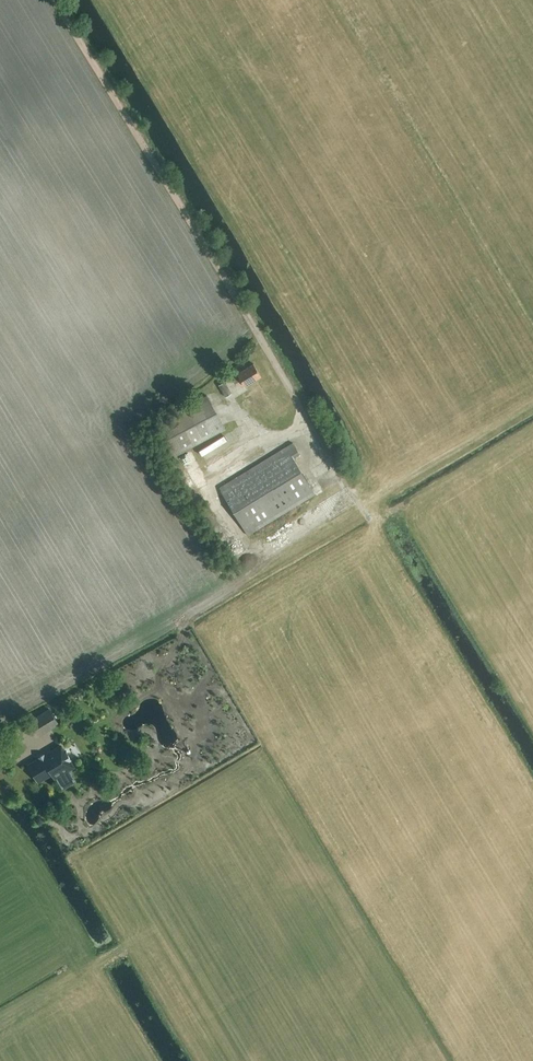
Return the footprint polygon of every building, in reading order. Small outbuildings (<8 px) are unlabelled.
[(245,386),(262,376),(254,364),(238,374),(232,378),(235,384),(242,380),(245,386)] [(220,387),(225,397),(231,393),(225,383),(220,387)] [(173,455),(224,427),(205,393),(154,421),(173,455)] [(248,535),(315,494),(299,468),(294,458),(300,455),(293,443),(219,488),(248,535)] [(51,713),(33,725),(40,736),(58,724),(51,713)] [(38,783),(51,774),(54,779),(72,768),(69,762),(70,761),(65,752),(63,753),(59,747),(44,757),(43,755),(37,759),(38,760),(28,767),(38,783)]
